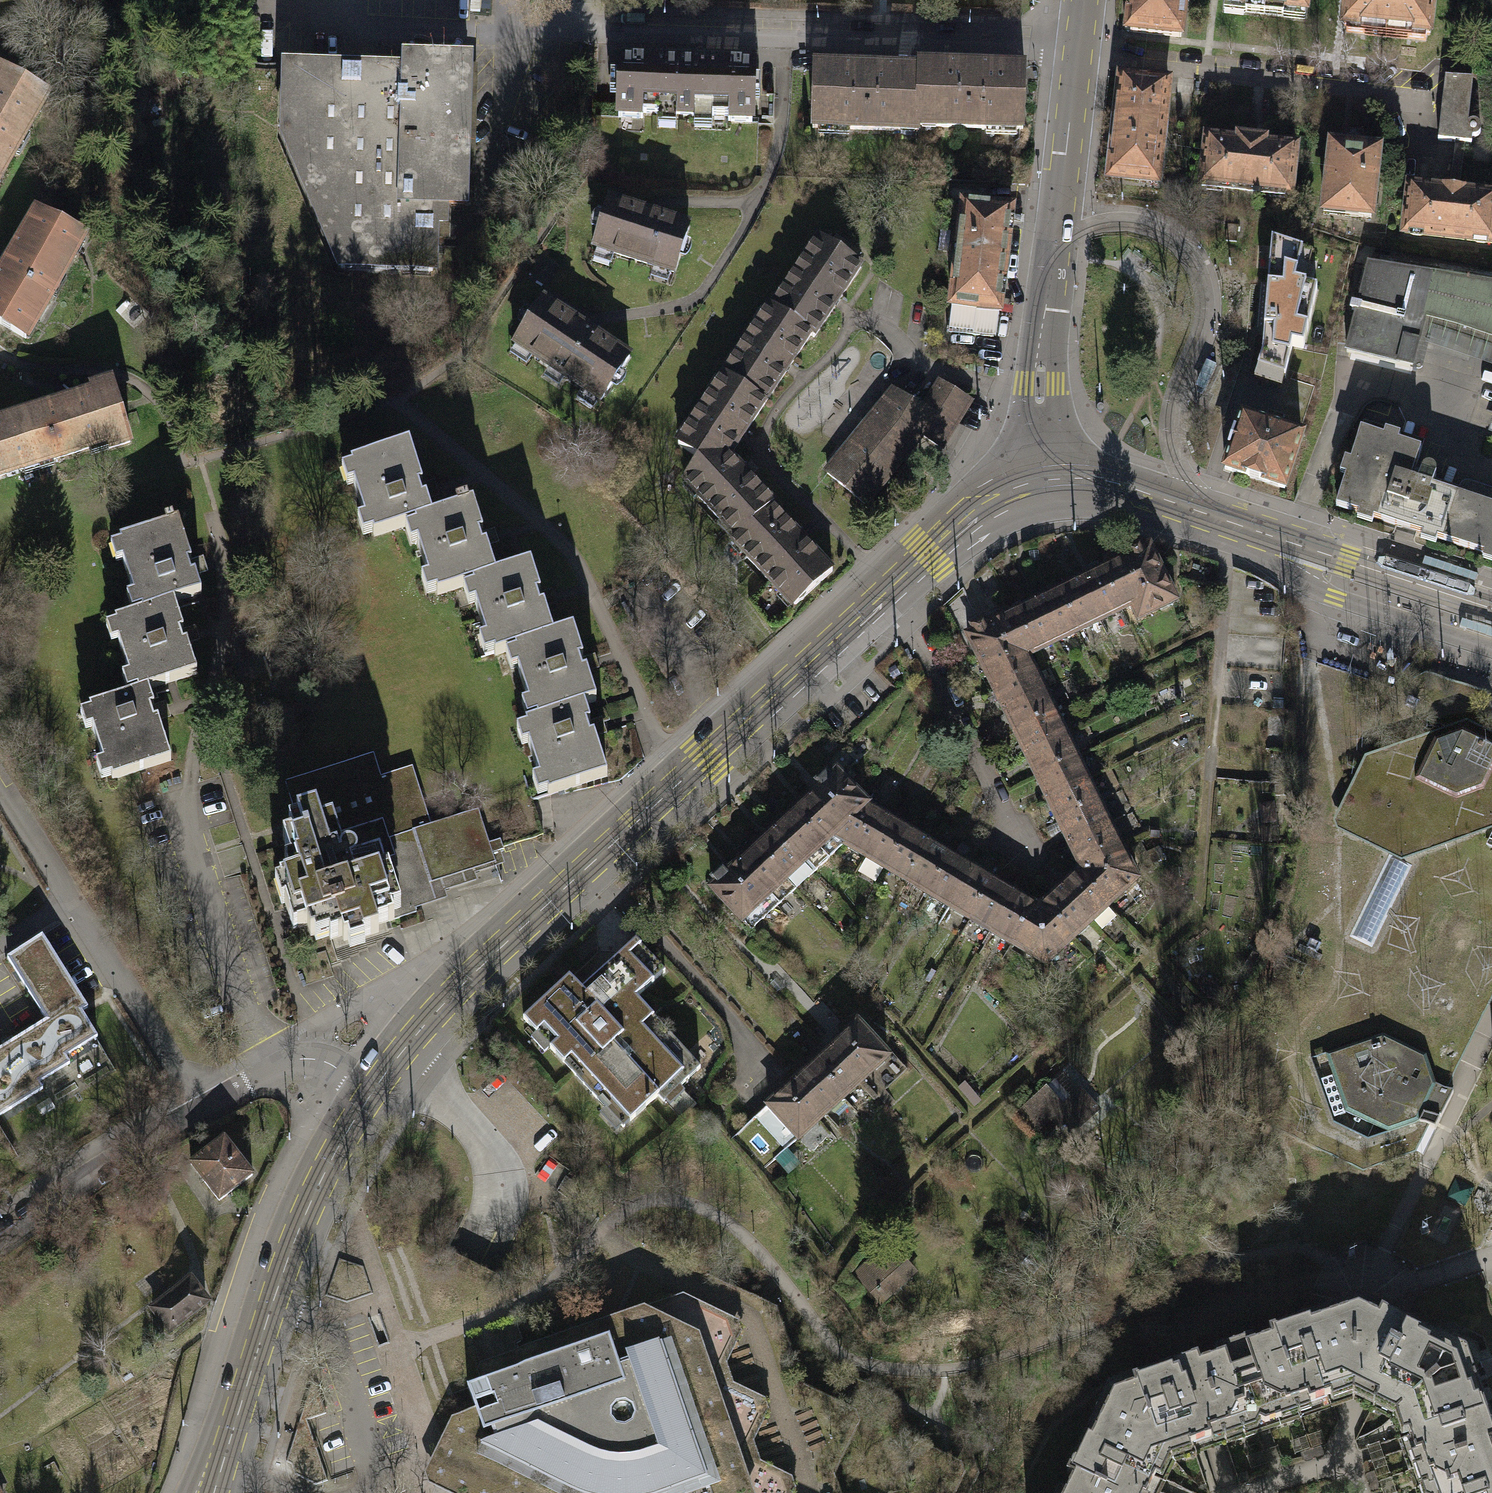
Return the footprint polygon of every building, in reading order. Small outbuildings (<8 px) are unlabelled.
[(1133,10),(1126,9),(1124,28),(1130,29),(1130,31),(1180,37),(1184,0),(1134,0),(1133,10)] [(1224,3),(1245,6),(1245,12),(1283,16),(1284,10),(1306,13),(1307,0),(1224,0),(1224,3)] [(1433,0),(1346,0),(1344,25),(1346,26),(1346,31),(1364,34),(1365,28),(1408,32),(1407,38),(1425,40),(1426,34),(1429,35),(1433,0)] [(287,70),(285,136),(298,167),(404,171),(405,143),(465,145),(468,64),(427,63),(428,54),(408,53),(408,62),(407,62),(406,72),(361,71),(361,72),(287,70)] [(642,114),(678,115),(678,87),(696,87),(697,64),(620,61),(618,118),(642,119),(642,114)] [(753,66),(697,64),(696,87),(678,87),(678,115),(728,116),(728,121),(752,122),(753,66)] [(919,71),(918,125),(1022,129),(1024,69),(919,66),(919,71)] [(919,71),(814,68),(812,128),(918,131),(918,125),(919,71)] [(1,69),(0,70),(0,174),(36,112),(33,110),(43,94),(1,69)] [(1120,77),(1116,119),(1164,125),(1169,82),(1120,77)] [(1473,80),(1445,77),(1437,139),(1455,141),(1465,142),(1471,143),(1471,137),(1475,137),(1479,134),(1480,130),(1480,126),(1477,123),(1473,122),(1468,122),(1473,80)] [(1116,119),(1109,176),(1157,182),(1164,125),(1116,119)] [(1236,141),(1206,138),(1201,186),(1290,195),(1295,147),(1266,144),(1267,140),(1236,137),(1236,141)] [(1459,191),(1465,142),(1455,141),(1449,190),(1459,191)] [(298,167),(341,268),(432,271),(434,225),(443,225),(444,206),(463,207),(465,145),(405,143),(404,171),(298,167)] [(1379,151),(1331,145),(1324,206),(1345,209),(1344,215),(1371,218),(1379,151)] [(1409,185),(1404,233),(1491,243),(1491,194),(1459,191),(1449,190),(1409,185)] [(608,200),(593,246),(674,273),(689,226),(608,200)] [(948,331),(993,337),(999,309),(1011,212),(963,206),(948,331)] [(37,212),(0,276),(0,323),(22,336),(31,320),(34,322),(74,255),(70,253),(80,237),(37,212)] [(1236,242),(1238,226),(1227,225),(1225,241),(1236,242)] [(786,290),(774,309),(811,334),(814,335),(860,267),(820,240),(807,260),(805,258),(784,288),(786,290)] [(1295,284),(1303,252),(1271,242),(1262,355),(1258,369),(1285,377),(1292,345),(1303,348),(1317,289),(1295,284)] [(1450,324),(1491,338),(1491,285),(1368,264),(1346,351),(1412,368),(1425,318),(1450,324)] [(543,299),(514,342),(601,400),(630,357),(543,299)] [(765,402),(811,334),(774,309),(771,307),(758,326),(756,324),(736,354),(738,356),(725,375),(765,402)] [(1412,368),(1421,370),(1428,344),(1491,365),(1491,338),(1450,324),(1425,318),(1412,368)] [(1197,387),(1205,390),(1211,376),(1204,373),(1197,387)] [(678,444),(697,457),(706,443),(727,458),(729,455),(765,402),(725,375),(712,394),(710,393),(690,423),(692,424),(678,444)] [(925,409),(926,409),(912,431),(920,436),(921,434),(938,445),(967,398),(941,382),(925,409)] [(22,416),(37,463),(106,442),(108,448),(129,442),(111,384),(90,390),(92,394),(22,416)] [(864,504),(920,436),(912,431),(926,409),(925,409),(895,390),(827,473),(864,504)] [(37,463),(22,416),(0,422),(0,475),(37,463)] [(1284,489),(1302,436),(1242,416),(1236,431),(1234,431),(1228,448),(1231,449),(1224,469),(1284,489)] [(1436,478),(1436,474),(1434,470),(1431,468),(1427,468),(1423,469),(1421,473),(1418,483),(1411,481),(1421,451),(1360,431),(1336,506),(1491,557),(1491,508),(1432,488),(1435,480),(1436,478)] [(773,502),(729,455),(727,458),(706,443),(697,457),(698,458),(685,478),(700,494),(698,496),(720,520),(722,519),(737,535),(770,505),(773,502)] [(414,522),(432,517),(432,516),(426,498),(421,499),(418,488),(422,486),(409,445),(350,463),(356,482),(353,483),(364,518),(367,517),(373,536),(414,523),(414,522)] [(1432,488),(1491,508),(1491,489),(1470,482),(1467,482),(1463,483),(1460,485),(1459,488),(1435,480),(1432,488)] [(472,583),(496,575),(495,574),(486,545),(482,546),(479,535),(483,534),(473,503),(432,516),(432,517),(414,522),(414,523),(420,541),(417,542),(428,577),(431,576),(437,594),(472,583)] [(831,571),(770,505),(737,535),(733,539),(746,552),(743,554),(779,593),(781,591),(794,605),(831,571)] [(174,602),(201,593),(195,574),(191,575),(187,563),(191,562),(178,521),(174,522),(172,517),(164,519),(166,524),(119,539),(125,558),(122,559),(133,594),(136,593),(142,611),(173,601),(174,602)] [(1113,591),(1160,568),(1149,546),(1142,550),(1139,543),(1126,550),(1129,556),(1102,569),(1113,591)] [(515,648),(553,636),(553,635),(544,605),(540,607),(536,596),(540,594),(530,563),(495,574),(496,575),(472,583),(478,601),(474,602),(485,637),(489,636),(495,655),(515,648)] [(1113,591),(1122,610),(1131,605),(1138,618),(1176,600),(1160,568),(1113,591)] [(1100,620),(1122,610),(1113,591),(1102,569),(1080,580),(1100,620)] [(1078,631),(1100,620),(1080,580),(1058,591),(1078,631)] [(1056,642),(1078,631),(1058,591),(1036,602),(1056,642)] [(148,688),(196,673),(186,642),(183,643),(179,632),(183,631),(174,602),(173,601),(142,611),(115,619),(120,638),(117,639),(128,674),(131,673),(137,691),(148,688)] [(1034,653),(1056,642),(1036,602),(1014,613),(1024,634),(1034,653)] [(967,635),(978,656),(1024,634),(1014,613),(987,626),(984,620),(971,626),(974,632),(967,635)] [(584,705),(596,701),(586,670),(582,672),(579,661),(583,659),(573,629),(553,635),(553,636),(515,648),(520,666),(517,667),(528,702),(531,701),(537,719),(584,705)] [(1027,656),(1034,653),(1024,634),(978,656),(993,688),(1033,669),(1027,656)] [(1044,691),(1033,669),(993,688),(1004,710),(1044,691)] [(1213,1095),(1273,1124),(1276,1118),(1363,1161),(1408,1145),(1420,1122),(1435,1129),(1453,1091),(1438,1084),(1491,974),(1491,741),(1479,700),(1448,690),(1448,688),(1416,678),(1377,760),(1373,760),(1344,822),(1346,823),(1213,1095)] [(112,779),(171,760),(157,718),(153,719),(149,708),(154,707),(148,688),(137,691),(89,706),(95,725),(91,726),(102,761),(106,759),(112,779)] [(1055,713),(1044,691),(1004,710),(1015,733),(1055,713)] [(548,795),(607,776),(594,735),(590,736),(586,725),(590,724),(584,705),(537,719),(525,723),(531,741),(528,742),(539,777),(542,776),(548,795)] [(1066,735),(1055,713),(1015,733),(1026,755),(1066,735)] [(1296,717),(1269,714),(1267,747),(1293,749),(1296,717)] [(1077,757),(1066,735),(1026,755),(1036,777),(1077,757)] [(373,753),(358,758),(367,786),(358,789),(369,823),(382,819),(394,855),(381,859),(384,871),(388,870),(396,896),(387,898),(394,919),(416,912),(414,904),(434,898),(433,894),(434,893),(432,886),(443,883),(444,887),(464,881),(463,877),(464,876),(462,869),(473,866),(474,870),(494,863),(493,859),(494,859),(493,853),(504,850),(500,839),(489,843),(478,809),(431,824),(412,766),(381,776),(373,753)] [(1087,779),(1077,757),(1036,777),(1047,798),(1087,779)] [(336,834),(369,823),(358,789),(367,786),(358,758),(284,781),(295,816),(296,816),(316,810),(320,824),(332,820),(336,834)] [(821,787),(810,797),(840,829),(842,826),(851,831),(867,805),(837,772),(831,777),(826,772),(816,782),(821,787)] [(1098,801),(1087,779),(1047,798),(1058,820),(1098,801)] [(833,837),(844,844),(851,831),(842,826),(840,829),(810,797),(792,814),(822,847),(833,837)] [(1109,823),(1098,801),(1058,820),(1069,842),(1109,823)] [(1276,821),(1273,803),(1260,804),(1263,823),(1276,821)] [(844,844),(865,856),(888,818),(867,805),(851,831),(844,844)] [(379,856),(359,862),(358,859),(357,857),(356,854),(353,852),(351,851),(348,850),(345,850),(342,851),(336,834),(332,820),(320,824),(316,810),(296,816),(301,833),(282,839),(290,862),(284,864),(288,877),(279,880),(286,903),(284,903),(293,931),(307,926),(310,937),(327,932),(330,941),(342,937),(344,943),(362,937),(363,939),(379,934),(376,927),(394,921),(394,919),(387,898),(396,896),(388,870),(384,871),(381,859),(379,856)] [(804,863),(822,847),(792,814),(774,830),(804,863)] [(865,856),(886,869),(909,830),(888,818),(865,856)] [(1120,845),(1109,823),(1069,842),(1079,864),(1120,845)] [(1271,828),(1260,829),(1262,843),(1272,842),(1271,828)] [(786,880),(804,863),(774,830),(756,847),(786,880)] [(886,869),(907,881),(930,843),(909,830),(886,869)] [(907,881),(928,894),(951,856),(930,843),(907,881)] [(1079,864),(1078,872),(1109,904),(1137,879),(1120,845),(1079,864)] [(768,897),(786,880),(756,847),(738,863),(768,897)] [(928,894),(949,907),(972,868),(951,856),(928,894)] [(741,921),(768,897),(738,863),(727,873),(723,869),(712,878),(716,883),(711,888),(741,921)] [(949,907),(970,919),(993,881),(972,868),(949,907)] [(1078,872),(1060,888),(1091,921),(1109,904),(1078,872)] [(970,919),(991,932),(1014,893),(993,881),(970,919)] [(1060,888),(1042,905),(1072,938),(1091,921),(1060,888)] [(991,932),(1012,944),(1035,906),(1014,893),(991,932)] [(1237,897),(1225,894),(1224,901),(1235,903),(1237,897)] [(1042,905),(1035,906),(1012,944),(1045,964),(1072,938),(1042,905)] [(38,1088),(34,1082),(65,1063),(61,1056),(92,1037),(77,1012),(83,1008),(38,936),(3,957),(41,1019),(0,1045),(0,1111),(38,1088)] [(650,955),(636,939),(583,987),(571,974),(524,1018),(536,1032),(544,1025),(558,1040),(550,1048),(605,1108),(612,1101),(630,1120),(674,1080),(680,1086),(700,1068),(637,998),(655,982),(639,965),(650,955)] [(861,1080),(888,1056),(857,1023),(830,1047),(861,1080)] [(843,1097),(861,1080),(830,1047),(812,1064),(843,1097)] [(844,1103),(842,1098),(843,1097),(812,1064),(794,1080),(825,1113),(830,1109),(834,1112),(844,1103)] [(798,1138),(825,1113),(794,1080),(768,1105),(798,1138)] [(1096,1108),(1082,1094),(1070,1102),(1062,1108),(1043,1088),(1025,1105),(1043,1125),(1053,1116),(1069,1133),(1096,1108)] [(785,1150),(798,1138),(768,1105),(755,1117),(785,1150)] [(223,1138),(190,1163),(219,1200),(253,1174),(238,1155),(237,1155),(223,1138)] [(790,1151),(775,1159),(788,1175),(802,1166),(790,1151)] [(882,1258),(864,1274),(884,1298),(898,1285),(886,1266),(888,1264),(882,1258)] [(189,1279),(152,1308),(170,1329),(206,1301),(189,1279)] [(464,1424),(456,1426),(435,1469),(438,1478),(468,1492),(512,1492),(519,1491),(522,1485),(528,1484),(547,1492),(777,1492),(778,1492),(774,1483),(754,1473),(741,1435),(751,1414),(748,1405),(726,1395),(713,1357),(724,1337),(721,1327),(678,1306),(600,1333),(594,1331),(570,1339),(567,1344),(560,1347),(555,1344),(530,1352),(525,1364),(502,1373),(500,1369),(490,1372),(492,1376),(480,1380),(467,1384),(468,1387),(477,1415),(466,1418),(464,1424)] [(1342,1391),(1353,1387),(1359,1307),(1344,1312),(1334,1308),(1270,1330),(1272,1337),(1294,1401),(1307,1396),(1309,1402),(1331,1395),(1328,1388),(1340,1385),(1342,1391)] [(1373,1315),(1359,1307),(1353,1387),(1365,1393),(1368,1387),(1373,1389),(1392,1398),(1389,1404),(1400,1409),(1460,1357),(1441,1347),(1444,1341),(1400,1319),(1384,1311),(1373,1315)] [(1221,1426),(1251,1416),(1265,1423),(1281,1418),(1279,1411),(1295,1405),(1294,1401),(1272,1337),(1255,1342),(1253,1336),(1214,1349),(1216,1356),(1199,1362),(1221,1426)] [(1134,1385),(1113,1392),(1166,1452),(1178,1447),(1176,1441),(1187,1437),(1189,1444),(1211,1436),(1209,1430),(1221,1426),(1199,1362),(1197,1355),(1132,1377),(1134,1385)] [(1460,1357),(1400,1409),(1404,1422),(1411,1419),(1415,1430),(1408,1433),(1416,1454),(1422,1452),(1426,1464),(1490,1442),(1491,1441),(1491,1426),(1474,1375),(1467,1377),(1460,1357)] [(1166,1452),(1113,1392),(1103,1411),(1097,1408),(1067,1470),(1073,1473),(1115,1492),(1139,1492),(1140,1491),(1144,1492),(1146,1492),(1156,1473),(1150,1470),(1155,1460),(1161,1463),(1166,1452)] [(1436,1492),(1491,1492),(1491,1449),(1490,1442),(1426,1464),(1436,1492)] [(1073,1473),(1065,1489),(1059,1486),(1056,1492),(1115,1492),(1073,1473)]
